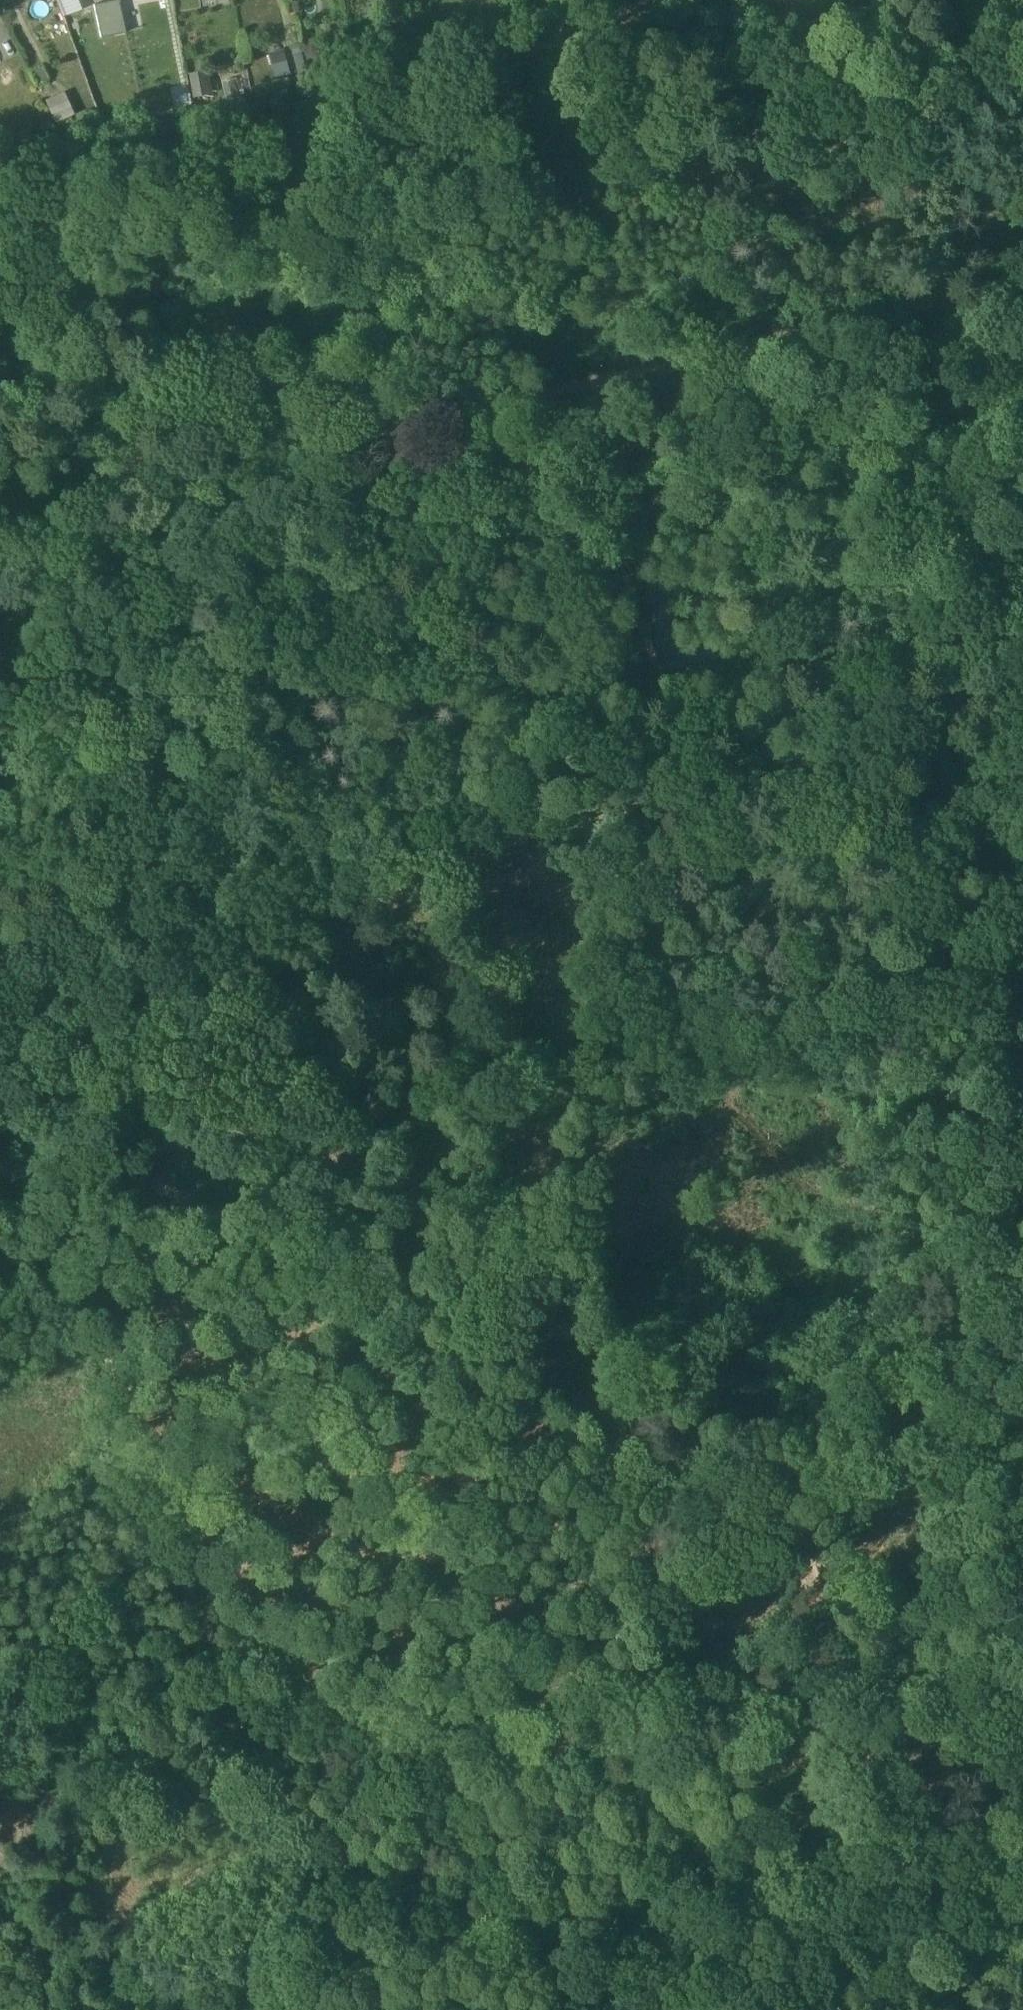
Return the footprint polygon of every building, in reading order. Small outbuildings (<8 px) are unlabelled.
[(65,17),(81,11),(77,0),(59,0),(65,17)] [(94,3),(100,37),(126,32),(120,0),(109,0),(94,3)] [(272,49),(276,74),(307,68),(303,44),(272,49)] [(198,94),(216,89),(211,69),(192,74),(198,94)] [(66,91),(46,99),(54,119),(74,112),(66,91)]
